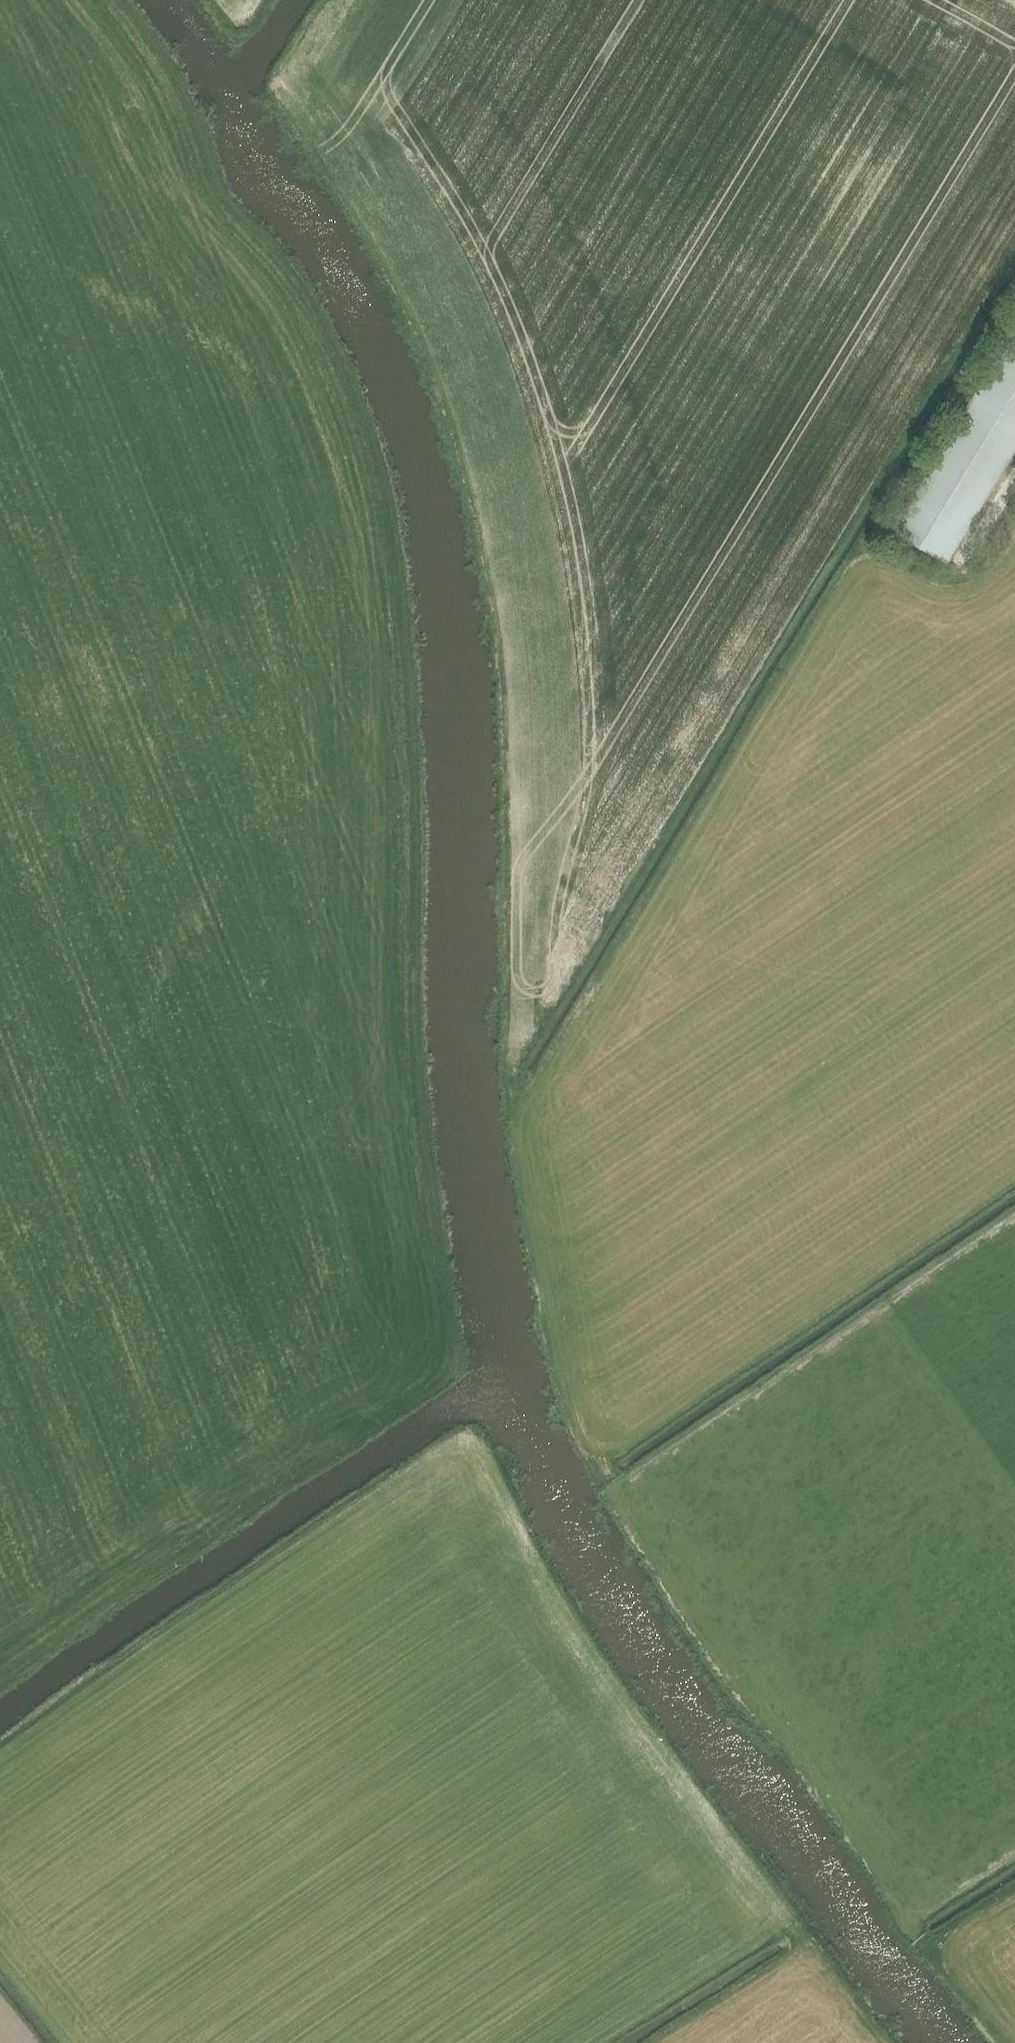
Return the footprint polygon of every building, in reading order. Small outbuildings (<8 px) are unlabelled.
[(895,523),(949,556),(1014,448),(1014,327),(895,523)]
